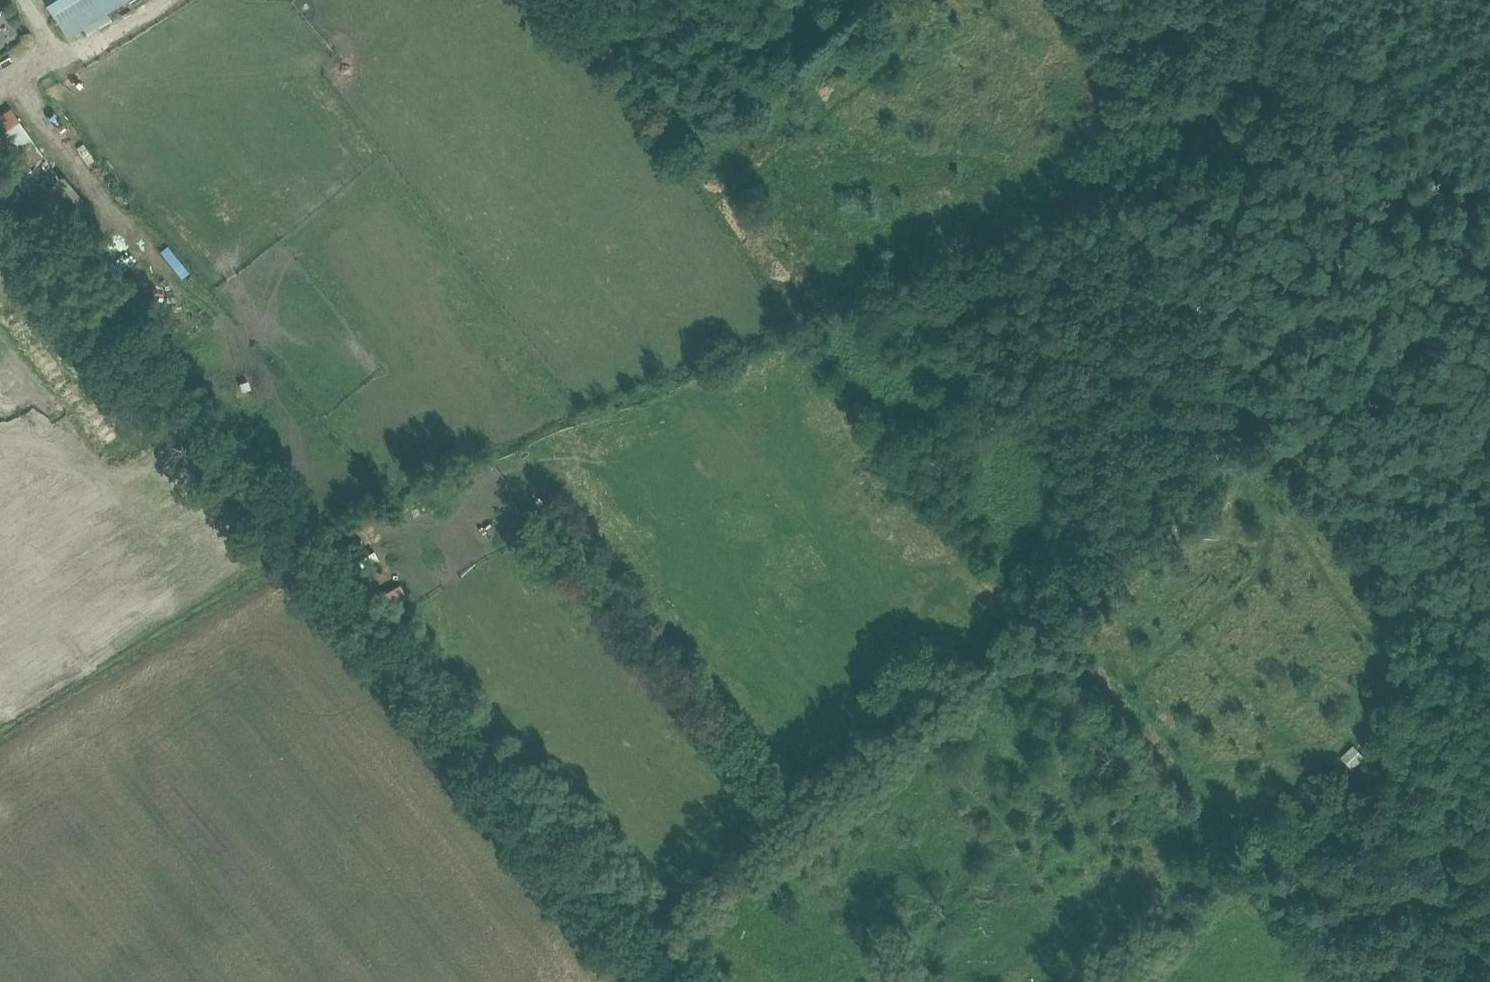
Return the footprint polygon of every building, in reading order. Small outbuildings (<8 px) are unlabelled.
[(131,0),(44,0),(67,39),(84,29),(90,37),(112,24),(107,15),(131,0)] [(11,112),(0,120),(0,167),(13,184),(16,181),(84,269),(104,254),(79,223),(92,213),(48,156),(44,159),(11,112)] [(1350,753),(1337,765),(1348,778),(1361,765),(1350,753)]
